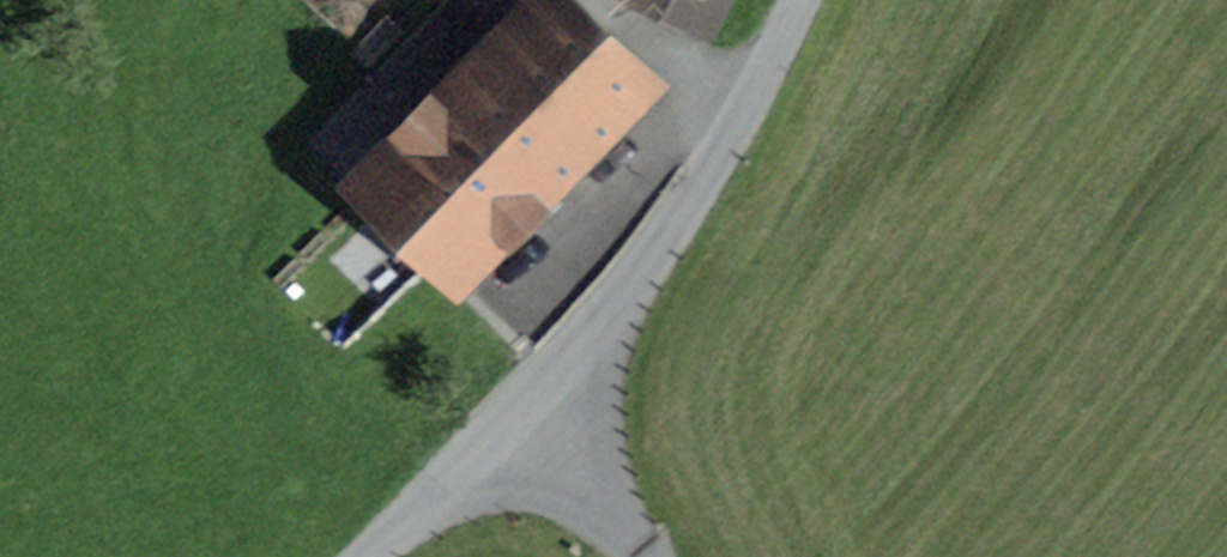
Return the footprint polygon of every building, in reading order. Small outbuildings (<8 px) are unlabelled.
[(565,0),(553,0),(372,184),(454,263),(528,190),(541,203),(653,85),(565,0)] [(705,30),(721,0),(647,0),(705,30)]
